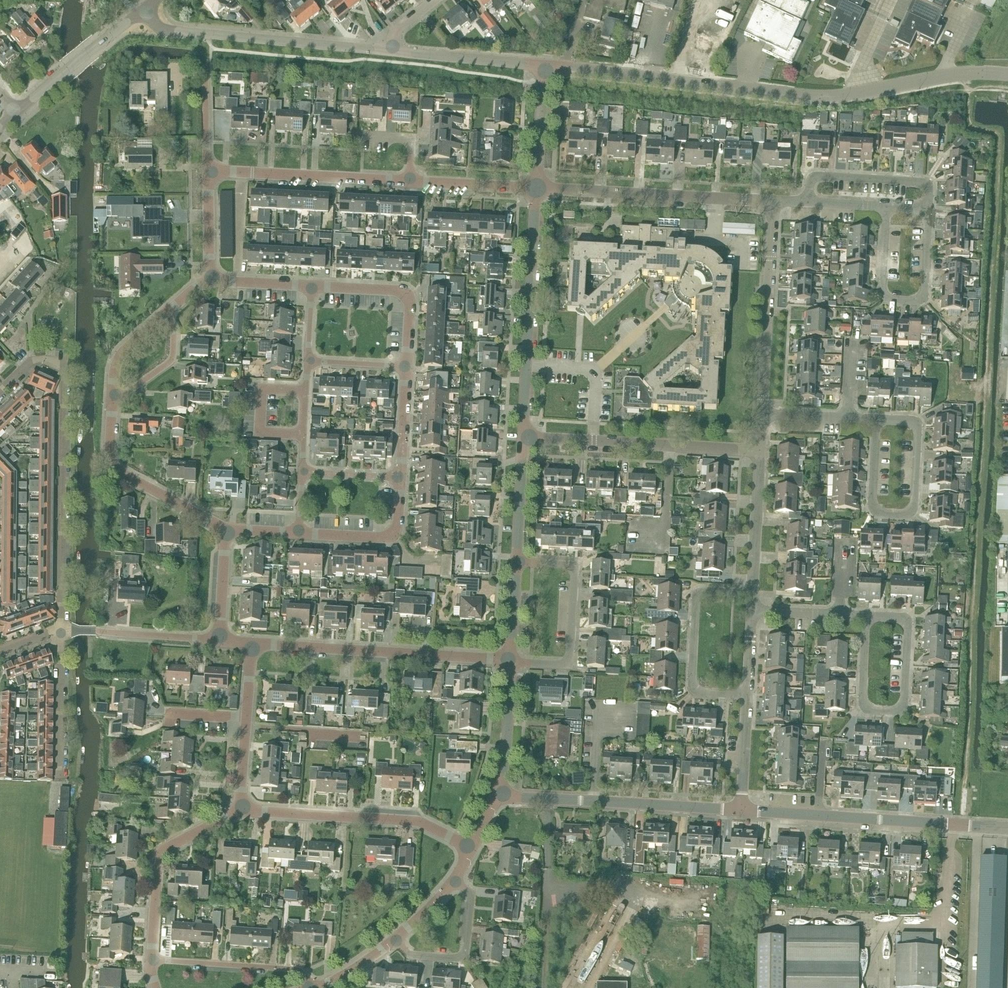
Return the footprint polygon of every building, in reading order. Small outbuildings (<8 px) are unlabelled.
[(234,0),(205,0),(217,14),(226,7),(227,8),(228,9),(230,10),(232,10),(234,10),(236,10),(239,7),(234,0)] [(308,21),(292,0),(288,3),(296,14),(290,18),(299,29),(308,21)] [(308,21),(319,13),(311,2),(305,7),(300,0),(292,0),(308,21)] [(344,15),(349,11),(340,0),(333,0),(335,3),(329,9),(338,20),(341,23),(345,19),(346,16),(344,15)] [(349,11),(360,2),(358,0),(340,0),(349,11)] [(375,3),(385,15),(396,7),(390,0),(379,0),(375,3)] [(485,10),(492,5),(497,12),(504,7),(498,0),(477,0),(485,10)] [(629,0),(591,0),(590,6),(587,5),(584,19),(601,23),(605,8),(625,13),(629,0)] [(642,3),(677,11),(679,1),(677,0),(643,0),(642,3)] [(800,0),(761,0),(745,34),(766,44),(763,51),(792,64),(802,43),(793,39),(810,5),(800,0)] [(826,37),(851,49),(866,14),(860,11),(866,0),(843,0),(826,37)] [(894,43),(896,43),(896,42),(909,49),(910,50),(917,36),(920,37),(919,38),(920,39),(921,38),(934,44),(934,45),(935,45),(942,30),(941,30),(937,29),(950,0),(914,0),(894,43)] [(285,6),(281,1),(275,6),(278,11),(285,6)] [(238,12),(248,25),(254,20),(244,8),(238,12)] [(283,10),(278,14),(274,8),(269,12),(280,26),(290,18),(283,10)] [(470,25),(476,20),(467,8),(461,13),(458,9),(443,21),(452,32),(459,27),(460,29),(468,23),(470,25)] [(27,32),(28,30),(29,30),(15,14),(12,10),(7,14),(19,28),(11,35),(23,50),(24,49),(26,49),(29,47),(29,46),(35,41),(27,32)] [(48,30),(49,28),(38,15),(30,21),(25,15),(24,15),(20,10),(15,14),(29,30),(30,32),(33,29),(39,37),(44,33),(45,33),(48,31),(48,30)] [(535,15),(545,28),(550,24),(540,11),(535,15)] [(490,30),(496,25),(486,13),(481,17),(490,30)] [(482,29),(486,26),(481,20),(477,23),(482,29)] [(616,50),(622,24),(607,21),(601,46),(616,50)] [(713,53),(717,43),(702,37),(698,47),(713,53)] [(0,42),(0,62),(3,66),(18,55),(10,45),(5,48),(0,42)] [(531,53),(535,48),(529,43),(525,47),(531,53)] [(131,111),(144,111),(144,103),(156,103),(156,122),(168,122),(168,74),(147,74),(147,86),(131,86),(131,111)] [(258,74),(258,84),(269,84),(269,75),(258,74)] [(301,88),(313,89),(314,79),(309,79),(309,81),(301,80),(301,88)] [(380,98),(388,99),(388,97),(389,86),(381,86),(380,98)] [(400,98),(394,97),(388,97),(388,99),(388,109),(394,109),(393,122),(411,123),(412,107),(399,106),(400,98)] [(232,129),(245,130),(246,110),(237,109),(238,100),(227,99),(226,112),(233,112),(232,129)] [(246,110),(245,130),(258,131),(259,113),(266,114),(267,101),(255,101),(255,110),(246,110)] [(276,132),(289,133),(291,112),(282,112),(282,102),(271,101),(270,114),(277,114),(276,132)] [(381,122),(382,102),(362,101),(361,120),(381,122)] [(585,113),(585,104),(569,102),(569,112),(585,113)] [(291,112),(289,133),(302,133),(303,116),(310,116),(311,104),(300,103),(299,113),(291,112)] [(512,125),(513,104),(497,103),(495,124),(484,123),(484,130),(498,131),(499,124),(512,125)] [(320,134),(333,135),(335,115),(326,114),(326,104),(315,104),(314,116),(321,117),(320,134)] [(335,115),(333,135),(347,136),(347,118),(357,119),(358,106),(344,105),(343,115),(335,115)] [(864,111),(853,110),(853,118),(863,118),(864,111)] [(434,115),(434,120),(432,119),(431,133),(451,134),(451,131),(452,124),(462,124),(462,119),(451,118),(451,120),(443,120),(443,115),(434,115)] [(891,151),(895,151),(896,131),(890,130),(890,124),(884,124),(883,149),(891,149),(891,151)] [(906,150),(907,125),(902,125),(902,131),(896,131),(895,151),(898,152),(898,149),(906,150)] [(913,152),(917,152),(918,132),(911,132),(912,125),(907,125),(906,150),(913,150),(913,152)] [(928,127),(928,126),(924,125),(924,132),(918,132),(917,152),(920,153),(920,150),(928,151),(928,146),(929,127),(928,127)] [(938,155),(940,127),(929,127),(928,146),(934,146),(933,154),(938,155)] [(451,134),(431,133),(430,145),(450,146),(450,144),(451,136),(461,137),(461,132),(451,131),(451,134)] [(583,131),(583,136),(570,135),(569,154),(575,155),(575,156),(582,156),(584,131),(583,131)] [(597,131),(590,131),(584,131),(582,156),(589,157),(589,155),(596,156),(598,136),(597,136),(597,131)] [(617,132),(617,137),(610,136),(608,156),(615,156),(615,158),(622,158),(623,137),(622,137),(623,132),(617,132)] [(818,160),(820,140),(813,139),(814,132),(803,132),(802,144),(808,144),(807,158),(815,158),(815,160),(818,160)] [(826,140),(820,140),(818,160),(822,160),(822,159),(830,159),(831,146),(836,146),(837,134),(827,133),(826,140)] [(479,153),(481,153),(481,134),(473,134),(472,152),(473,152),(479,153)] [(851,162),(852,141),(845,141),(846,135),(841,134),(839,160),(847,160),(847,162),(851,162)] [(854,160),(861,161),(862,160),(863,142),(863,136),(859,136),(858,142),(852,141),(851,162),(854,162),(854,160)] [(862,160),(861,161),(861,163),(865,163),(865,161),(873,161),(873,148),(879,148),(880,137),(870,136),(869,143),(863,142),(862,160)] [(623,137),(622,158),(629,159),(629,157),(635,157),(637,138),(623,137)] [(662,143),(661,164),(667,165),(667,163),(674,163),(675,144),(666,143),(666,137),(661,137),(661,143),(662,143)] [(753,145),(752,145),(753,138),(744,137),(744,145),(740,145),(738,165),(745,166),(745,165),(752,165),(753,145)] [(957,150),(966,139),(960,137),(952,145),(957,150)] [(713,165),(714,146),(714,143),(713,143),(712,141),(712,140),(703,139),(702,140),(701,142),(700,145),(699,167),(706,167),(706,165),(713,165)] [(493,162),(510,163),(511,142),(495,141),(493,162)] [(653,164),(661,164),(662,143),(661,143),(648,142),(647,162),(653,163),(653,164)] [(777,168),(778,147),(778,143),(772,142),(772,147),(765,146),(764,166),(770,166),(770,167),(777,168)] [(34,143),(22,152),(22,153),(31,163),(30,164),(38,174),(42,171),(46,176),(55,168),(50,163),(54,160),(46,150),(41,154),(37,149),(38,148),(34,143)] [(135,167),(152,167),(152,151),(138,151),(138,143),(120,143),(120,151),(126,151),(126,170),(135,170),(135,167)] [(450,146),(430,145),(430,158),(437,159),(437,165),(454,166),(454,160),(450,159),(450,149),(460,149),(461,144),(450,144),(450,146)] [(699,167),(700,145),(687,144),(686,164),(692,164),(692,166),(699,167)] [(738,165),(740,145),(726,144),(725,163),(732,164),(732,165),(738,165)] [(792,148),(778,147),(777,168),(784,168),(784,167),(791,167),(792,148)] [(967,154),(954,153),(954,161),(947,161),(947,165),(954,166),(953,171),(954,172),(975,173),(975,162),(967,162),(967,154)] [(1,169),(0,170),(0,189),(8,199),(13,196),(6,187),(15,181),(24,192),(28,192),(35,186),(16,164),(5,173),(1,169)] [(953,171),(947,171),(947,176),(955,177),(955,182),(955,183),(967,183),(967,184),(974,184),(975,173),(954,172),(953,171)] [(141,188),(150,187),(150,178),(141,179),(141,188)] [(974,184),(967,184),(967,183),(955,183),(955,182),(948,182),(948,190),(947,190),(947,194),(967,195),(968,188),(974,189),(974,184)] [(38,188),(32,193),(37,199),(43,195),(38,188)] [(3,203),(8,199),(0,189),(0,199),(3,203)] [(258,225),(264,225),(265,193),(252,192),(251,210),(258,210),(258,225)] [(265,193),(264,225),(270,225),(270,211),(277,211),(278,193),(265,193)] [(283,226),(289,226),(291,194),(278,193),(277,211),(284,211),(283,226)] [(303,195),(291,194),(289,226),(288,230),(295,230),(296,212),(303,213),(303,195)] [(967,201),(967,195),(947,194),(946,197),(948,197),(947,205),(961,206),(961,211),(973,212),(973,201),(967,201)] [(316,195),(303,195),(303,213),(309,213),(308,227),(314,228),(316,195)] [(316,195),(314,228),(320,228),(321,214),(328,214),(329,196),(316,195)] [(352,230),(354,197),(341,197),(340,215),(347,215),(346,229),(352,230)] [(367,198),(354,197),(352,230),(358,230),(359,216),(366,216),(367,198)] [(65,198),(53,198),(52,221),(64,221),(65,198)] [(162,198),(133,199),(107,199),(107,200),(111,200),(111,213),(112,213),(112,219),(133,218),(134,238),(155,238),(155,246),(170,246),(169,224),(159,224),(158,209),(162,209),(162,198)] [(367,198),(366,216),(372,216),(372,231),(378,231),(379,199),(367,198)] [(392,199),(379,199),(378,231),(384,231),(384,217),(391,217),(392,199)] [(397,232),(403,232),(405,200),(392,199),(391,217),(398,218),(397,232)] [(410,218),(417,219),(417,220),(419,223),(422,223),(422,210),(417,210),(418,201),(405,200),(403,232),(409,233),(410,218)] [(19,213),(11,217),(15,224),(22,220),(19,213)] [(434,248),(440,248),(442,216),(429,215),(428,222),(424,222),(423,241),(428,241),(428,233),(435,233),(434,248)] [(454,234),(454,216),(442,216),(440,248),(446,248),(447,234),(454,234)] [(467,217),(454,216),(454,234),(460,235),(459,249),(466,249),(467,217)] [(479,236),(480,217),(467,217),(466,249),(471,250),(472,235),(479,236)] [(485,250),(491,251),(492,218),(480,217),(479,236),(485,236),(485,250)] [(492,218),(491,251),(497,251),(497,237),(505,237),(504,239),(511,239),(511,227),(505,226),(505,219),(492,218)] [(945,230),(965,231),(966,224),(972,225),(972,220),(946,219),(946,226),(945,226),(945,230)] [(648,378),(649,380),(644,384),(639,379),(626,378),(624,380),(623,407),(624,409),(651,411),(652,409),(659,410),(659,411),(668,412),(668,410),(681,411),(681,413),(689,413),(689,411),(702,412),(702,408),(705,408),(705,409),(717,410),(717,403),(719,403),(720,395),(718,395),(719,382),(721,382),(721,373),(719,373),(720,366),(714,366),(715,362),(724,362),(724,355),(726,356),(726,347),(724,347),(725,334),(727,334),(727,325),(726,325),(726,318),(721,318),(721,314),(730,315),(730,308),(732,308),(733,299),(731,299),(732,286),(733,286),(734,278),(732,278),(732,271),(719,270),(719,269),(725,265),(726,266),(726,265),(722,260),(716,255),(710,251),(703,249),(696,248),(686,247),(686,244),(674,244),(674,240),(680,240),(680,230),(705,232),(706,222),(680,220),(680,230),(652,229),(652,227),(639,226),(639,228),(622,227),(621,236),(628,236),(627,251),(621,250),(621,255),(618,254),(618,249),(611,248),(611,247),(603,246),(603,248),(589,247),(589,245),(581,245),(581,247),(574,246),(573,258),(574,258),(574,262),(570,261),(570,274),(568,274),(567,282),(569,282),(569,296),(567,295),(566,304),(568,304),(568,310),(568,311),(577,311),(577,312),(576,313),(578,314),(579,315),(581,316),(583,317),(585,317),(585,316),(591,322),(592,322),(596,317),(598,319),(604,313),(603,312),(613,303),(614,304),(620,299),(619,297),(629,289),(630,290),(636,284),(635,283),(641,278),(639,276),(641,274),(649,275),(649,277),(658,277),(658,275),(666,276),(665,282),(673,282),(673,287),(674,292),(674,295),(664,304),(669,310),(678,301),(683,304),(687,307),(690,309),(691,312),(691,315),(698,316),(697,323),(696,323),(695,332),(697,332),(696,341),(695,342),(693,340),(687,345),(686,344),(680,349),(681,351),(671,360),(670,358),(664,364),(665,365),(655,374),(654,373),(648,378)] [(725,223),(725,234),(758,234),(758,224),(725,223)] [(16,240),(25,229),(19,224),(10,234),(16,240)] [(794,234),(794,237),(815,238),(815,232),(821,233),(822,228),(796,226),(796,234),(794,234)] [(849,229),(848,240),(874,242),(874,237),(868,237),(868,230),(849,229)] [(945,241),(952,241),(970,241),(971,241),(971,237),(965,237),(965,231),(945,230),(945,233),(946,233),(945,241)] [(54,239),(53,232),(43,233),(44,240),(54,239)] [(325,247),(325,252),(319,252),(320,233),(314,233),(314,237),(314,240),(312,269),(325,270),(326,260),(331,260),(331,247),(325,247)] [(249,248),(249,262),(248,266),(262,266),(263,238),(263,234),(257,234),(256,249),(249,248)] [(263,238),(262,266),(274,267),(275,250),(268,249),(269,235),(263,234),(263,238)] [(282,250),(275,250),(274,267),(287,268),(288,236),(282,235),(282,250)] [(350,271),(352,239),(352,236),(334,235),(333,247),(339,247),(339,243),(345,243),(345,253),(338,253),(337,270),(350,271)] [(288,236),(287,268),(300,268),(301,251),(294,251),(294,236),(288,236)] [(300,268),(312,269),(314,240),(314,237),(308,237),(307,251),(301,251),(300,268)] [(815,238),(794,237),(794,241),(795,241),(795,248),(821,249),(821,245),(815,244),(815,238)] [(358,239),(352,239),(350,271),(363,272),(364,254),(357,254),(358,239)] [(364,254),(363,272),(375,272),(377,240),(371,240),(370,255),(364,254)] [(383,241),(377,240),(375,272),(388,273),(389,256),(382,255),(383,241)] [(848,251),(867,252),(868,246),(874,247),(874,242),(848,240),(848,251)] [(33,249),(26,241),(19,249),(26,256),(33,249)] [(388,273),(401,274),(403,242),(396,241),(396,256),(389,256),(388,273)] [(969,253),(970,253),(970,241),(952,241),(951,247),(945,246),(945,252),(946,252),(945,258),(969,259),(969,253)] [(403,242),(401,274),(414,274),(415,257),(408,257),(408,242),(403,242)] [(793,259),(814,260),(814,253),(820,254),(821,249),(795,248),(795,256),(793,256),(793,259)] [(867,252),(848,251),(847,262),(867,263),(867,257),(873,258),(873,253),(867,252)] [(503,281),(504,262),(497,261),(497,255),(484,254),(483,265),(488,265),(487,280),(503,281)] [(139,274),(163,274),(163,263),(139,263),(139,257),(123,258),(123,289),(139,289),(139,274)] [(813,266),(814,260),(793,259),(792,263),(794,263),(794,270),(819,271),(820,266),(813,266)] [(34,285),(44,274),(31,262),(21,273),(34,285)] [(969,278),(970,267),(944,266),(944,271),(950,271),(950,277),(969,278)] [(845,269),(844,280),(870,281),(870,277),(864,276),(864,269),(845,269)] [(21,273),(11,284),(24,296),(34,285),(21,273)] [(791,284),(791,288),(812,289),(813,282),(819,283),(819,278),(793,276),(793,284),(791,284)] [(943,277),(944,277),(943,284),(942,284),(942,287),(962,288),(963,282),(969,282),(969,278),(950,277),(943,276),(943,277)] [(450,277),(450,283),(458,284),(457,291),(464,291),(464,278),(450,277)] [(844,291),(850,291),(863,292),(864,286),(870,286),(870,281),(844,280),(844,291)] [(29,301),(24,296),(11,284),(11,285),(16,289),(6,300),(19,312),(29,301)] [(503,310),(504,294),(496,294),(496,287),(480,286),(480,297),(485,297),(484,309),(503,310)] [(964,300),(968,300),(968,295),(962,295),(962,288),(942,287),(942,291),(943,291),(943,298),(943,299),(962,300),(964,300)] [(814,306),(815,300),(818,300),(818,295),(812,295),(812,289),(791,288),(791,291),(792,292),(792,299),(806,300),(806,305),(814,306)] [(429,290),(428,303),(460,305),(461,299),(446,298),(446,291),(429,290)] [(850,291),(850,297),(843,297),(843,302),(869,303),(869,295),(870,295),(871,292),(863,292),(850,291)] [(943,298),(941,298),(941,302),(942,302),(942,309),(968,311),(968,306),(964,306),(964,300),(962,300),(943,299),(943,298)] [(19,312),(6,300),(0,307),(0,315),(9,323),(19,312)] [(460,305),(428,303),(427,316),(445,317),(445,310),(460,311),(460,305)] [(274,317),(274,323),(295,324),(295,321),(293,321),(294,312),(279,311),(279,306),(268,306),(268,317),(274,317)] [(221,318),(221,310),(214,310),(214,308),(197,307),(196,329),(213,330),(214,317),(221,318)] [(243,325),(244,310),(236,310),(235,324),(243,325)] [(805,324),(827,325),(827,318),(833,319),(833,314),(807,313),(807,320),(805,320),(805,324)] [(879,319),(872,319),(870,315),(865,319),(865,321),(864,321),(863,335),(871,336),(871,337),(882,338),(884,313),(879,313),(879,319)] [(882,338),(894,339),(895,320),(888,319),(888,313),(884,313),(882,338)] [(494,315),(479,315),(468,314),(468,322),(474,322),(474,323),(478,323),(478,330),(483,330),(482,336),(502,338),(503,322),(494,322),(494,315)] [(9,323),(0,315),(0,333),(9,323)] [(445,323),(445,317),(427,316),(427,328),(459,330),(459,324),(445,323)] [(910,342),(911,317),(907,316),(906,323),(900,322),(899,341),(910,342)] [(937,344),(938,332),(933,332),(933,318),(926,318),(926,316),(921,316),(921,323),(921,337),(922,337),(921,342),(927,342),(927,344),(937,344)] [(921,342),(922,337),(921,337),(921,323),(916,323),(916,317),(911,317),(910,342),(921,342)] [(295,324),(274,323),(274,329),(267,329),(267,340),(280,340),(280,335),(293,335),(293,328),(295,328),(295,324)] [(826,331),(827,325),(805,324),(805,327),(807,327),(806,335),(832,336),(832,331),(826,331)] [(444,336),(459,336),(464,337),(465,331),(459,330),(427,328),(426,341),(444,342),(444,336)] [(219,351),(220,338),(205,337),(205,343),(191,342),(190,357),(208,358),(208,350),(219,351)] [(833,340),(832,350),(842,350),(842,340),(833,340)] [(443,349),(444,342),(426,341),(425,354),(458,356),(458,350),(443,349)] [(280,343),(260,342),(259,354),(266,354),(266,353),(273,354),(272,360),(293,361),(293,357),(292,357),(292,349),(280,349),(280,343)] [(483,363),(482,369),(497,370),(499,350),(492,350),(492,344),(479,343),(478,353),(478,363),(483,363)] [(799,354),(824,355),(825,351),(818,350),(818,344),(798,343),(797,347),(799,347),(799,354)] [(425,354),(425,367),(428,367),(428,372),(442,373),(443,361),(457,361),(458,356),(425,354)] [(796,365),(817,366),(818,360),(824,360),(824,355),(799,354),(798,361),(797,361),(796,365)] [(868,359),(867,370),(877,371),(877,366),(880,366),(881,360),(868,359)] [(276,371),(282,371),(281,376),(289,377),(289,372),(291,372),(291,364),(293,364),(293,361),(272,360),(272,366),(265,366),(265,378),(268,378),(267,379),(276,380),(276,371)] [(894,370),(895,361),(883,360),(882,369),(894,370)] [(215,376),(216,364),(204,364),(203,371),(184,370),(183,383),(205,384),(206,375),(215,376)] [(224,365),(216,364),(216,376),(223,376),(224,365)] [(798,376),(823,377),(824,373),(817,372),(817,366),(796,365),(796,368),(798,369),(798,376)] [(910,404),(911,379),(911,374),(904,374),(905,369),(896,369),(895,398),(906,398),(906,404),(910,404)] [(968,374),(963,374),(963,380),(975,381),(975,371),(969,370),(968,374)] [(40,389),(46,377),(34,371),(28,384),(40,389)] [(424,381),(424,386),(430,387),(430,393),(449,393),(449,394),(450,394),(451,391),(449,391),(450,383),(449,383),(450,375),(427,374),(427,381),(424,381)] [(498,398),(499,382),(491,382),(491,376),(476,375),(475,385),(480,386),(479,396),(498,398)] [(795,386),(816,388),(817,382),(823,382),(823,377),(798,376),(797,383),(796,383),(795,386)] [(58,382),(46,377),(40,389),(52,395),(58,382)] [(331,398),(332,377),(328,377),(328,378),(321,378),(320,390),(313,390),(313,403),(324,404),(324,397),(331,398)] [(335,377),(332,377),(331,398),(336,398),(336,405),(341,405),(341,398),(342,398),(343,378),(342,378),(342,379),(335,379),(335,377)] [(343,378),(342,398),(347,399),(347,406),(358,406),(358,395),(353,395),(354,380),(346,379),(346,378),(343,378)] [(915,399),(921,399),(922,386),(922,380),(911,379),(910,404),(915,405),(915,399)] [(377,400),(378,380),(374,380),(374,381),(367,380),(366,395),(361,395),(360,406),(371,407),(371,400),(377,400)] [(382,380),(378,380),(377,400),(384,401),(383,407),(394,408),(395,397),(389,397),(390,382),(382,381),(382,380)] [(875,405),(879,406),(880,380),(869,380),(869,399),(875,399),(875,405)] [(880,380),(879,406),(884,406),(884,399),(891,399),(892,381),(880,380)] [(921,399),(920,407),(924,407),(924,406),(932,406),(933,380),(928,380),(928,386),(922,386),(921,399)] [(816,394),(816,388),(795,386),(795,391),(797,391),(796,398),(822,399),(822,395),(816,394)] [(23,389),(14,398),(23,408),(33,399),(23,389)] [(449,393),(430,393),(424,392),(423,397),(430,398),(430,404),(429,404),(449,405),(450,405),(450,402),(449,401),(449,394),(449,393)] [(196,393),(196,396),(169,395),(168,410),(188,411),(188,402),(210,403),(211,394),(196,393)] [(240,408),(241,394),(229,393),(229,407),(240,408)] [(23,408),(14,398),(4,407),(14,417),(23,408)] [(40,412),(53,412),(54,402),(35,401),(35,407),(40,407),(40,412)] [(429,404),(430,404),(423,403),(423,410),(421,410),(421,414),(422,415),(442,416),(442,415),(442,409),(449,410),(449,405),(429,404)] [(490,404),(474,403),(471,403),(470,413),(478,414),(478,425),(497,426),(498,411),(490,410),(490,404)] [(4,407),(0,411),(0,421),(5,426),(14,417),(4,407)] [(30,424),(53,424),(53,412),(40,412),(40,417),(32,417),(30,419),(30,424)] [(934,429),(936,429),(954,430),(955,423),(961,424),(962,413),(942,412),(942,418),(936,418),(936,425),(935,425),(934,429)] [(442,416),(422,415),(422,422),(420,422),(420,425),(421,426),(422,426),(422,425),(441,427),(441,426),(441,420),(448,421),(448,416),(442,415),(442,416)] [(174,419),(173,430),(173,437),(180,438),(179,449),(182,449),(183,432),(185,420),(174,419)] [(158,428),(158,422),(142,421),(142,423),(130,422),(130,434),(146,435),(146,428),(158,428)] [(40,434),(53,434),(53,424),(30,424),(30,429),(40,429),(40,434)] [(422,426),(421,426),(421,433),(420,433),(419,437),(421,437),(421,436),(441,438),(441,437),(440,437),(441,431),(447,431),(448,427),(441,426),(441,427),(422,425),(422,426)] [(961,430),(954,430),(936,429),(935,436),(934,436),(934,439),(954,440),(954,434),(961,434),(961,430)] [(327,458),(328,438),(322,437),(322,430),(311,430),(310,444),(317,444),(316,456),(324,457),(324,458),(327,458)] [(335,438),(328,438),(327,458),(331,459),(331,457),(339,457),(339,445),(345,446),(345,432),(335,431),(335,438)] [(496,454),(496,439),(488,438),(488,432),(473,431),(473,436),(472,441),(477,442),(476,453),(496,454)] [(363,459),(364,440),(358,439),(359,433),(353,432),(352,458),(360,459),(360,460),(363,460),(363,459)] [(375,438),(369,437),(369,433),(365,433),(364,440),(363,459),(371,459),(371,461),(374,461),(375,438)] [(30,444),(53,444),(53,434),(40,434),(40,439),(30,439),(30,444)] [(386,460),(386,457),(392,458),(392,448),(393,435),(382,434),(382,438),(375,438),(374,461),(378,461),(378,460),(386,460)] [(421,437),(420,444),(419,444),(419,448),(436,449),(435,454),(446,455),(446,449),(440,448),(440,442),(446,443),(447,438),(441,437),(441,438),(421,436),(421,437)] [(953,446),(954,440),(934,439),(934,443),(935,443),(935,450),(960,452),(960,447),(953,446)] [(286,455),(277,455),(278,442),(261,441),(260,459),(267,459),(266,466),(287,467),(287,463),(286,463),(286,455)] [(779,460),(803,462),(806,462),(806,457),(799,457),(800,449),(805,449),(806,442),(794,442),(793,448),(780,448),(779,460)] [(840,454),(866,456),(866,450),(860,450),(860,444),(841,443),(840,454)] [(39,455),(53,455),(53,444),(30,444),(30,450),(39,450),(39,455)] [(6,462),(3,458),(10,452),(6,447),(0,453),(0,468),(6,462)] [(840,465),(859,466),(859,460),(866,460),(866,456),(840,454),(840,465)] [(3,479),(18,473),(17,472),(11,466),(17,459),(13,455),(6,462),(0,468),(0,476),(3,479)] [(30,466),(53,466),(53,455),(39,455),(39,460),(30,460),(30,466)] [(425,468),(425,474),(426,474),(425,474),(445,475),(445,476),(446,476),(446,472),(445,472),(445,464),(433,464),(433,458),(422,458),(422,463),(419,463),(419,468),(425,468)] [(946,458),(945,464),(934,463),(934,470),(932,470),(932,474),(952,475),(953,469),(959,469),(959,464),(961,464),(961,458),(946,458)] [(492,472),(492,467),(485,466),(485,460),(472,459),(472,470),(477,470),(476,485),(491,486),(492,472)] [(798,475),(799,466),(802,466),(803,462),(779,460),(778,474),(792,474),(792,481),(804,482),(804,475),(798,475)] [(703,480),(728,481),(729,469),(715,468),(715,462),(704,461),(703,468),(709,468),(708,477),(704,476),(703,480)] [(196,472),(196,464),(169,462),(168,479),(185,479),(185,482),(195,482),(196,472)] [(839,476),(865,477),(865,472),(859,472),(859,466),(840,465),(839,476)] [(39,476),(53,477),(53,466),(30,466),(30,471),(39,471),(39,476)] [(259,471),(259,476),(285,477),(285,470),(287,470),(287,467),(266,466),(266,472),(259,471)] [(238,497),(239,481),(233,481),(233,472),(211,471),(210,491),(225,492),(225,496),(238,497)] [(546,472),(545,481),(540,480),(539,488),(545,489),(552,490),(551,503),(547,503),(547,509),(557,510),(557,503),(559,473),(546,472)] [(17,483),(18,473),(3,479),(3,489),(17,489),(26,489),(26,483),(17,483)] [(572,474),(559,473),(557,503),(563,504),(564,490),(571,491),(572,474)] [(426,474),(425,474),(419,474),(419,479),(425,479),(425,485),(425,486),(444,486),(444,487),(445,487),(445,483),(444,483),(444,476),(445,476),(445,475),(425,474),(426,474)] [(601,492),(602,475),(588,474),(587,491),(599,492),(601,492)] [(952,481),(952,475),(932,474),(932,477),(933,478),(933,484),(940,485),(940,491),(958,492),(958,481),(952,481)] [(615,476),(602,475),(601,492),(599,492),(599,497),(613,497),(615,476)] [(30,487),(53,488),(53,477),(39,476),(39,482),(30,482),(30,487)] [(268,488),(289,489),(289,485),(288,485),(288,477),(285,477),(259,476),(259,481),(269,481),(268,488)] [(853,488),(853,487),(853,481),(865,482),(865,477),(839,476),(835,476),(834,487),(853,488)] [(999,476),(996,544),(1007,544),(1007,476),(999,476)] [(635,502),(641,502),(642,477),(631,477),(630,494),(635,494),(635,502)] [(657,478),(642,477),(641,502),(646,503),(647,495),(656,495),(656,490),(662,490),(662,484),(656,484),(657,478)] [(702,492),(701,500),(719,501),(720,494),(728,494),(728,481),(703,480),(703,484),(708,484),(707,493),(702,492)] [(777,499),(797,500),(798,488),(803,488),(804,482),(792,481),(788,481),(788,487),(778,487),(777,499)] [(444,487),(444,486),(425,486),(425,485),(419,485),(418,493),(417,493),(416,496),(418,496),(437,497),(437,496),(437,491),(444,491),(444,487)] [(39,498),(53,498),(53,488),(30,487),(30,493),(39,493),(39,498)] [(852,499),(853,498),(853,492),(859,492),(859,488),(853,487),(853,488),(834,487),(833,498),(852,499)] [(289,492),(289,489),(268,488),(268,494),(261,493),(261,504),(274,505),(274,500),(287,500),(287,492),(289,492)] [(17,489),(3,489),(3,499),(26,499),(26,494),(17,494),(17,489)] [(490,518),(491,498),(483,498),(484,492),(471,491),(470,502),(475,502),(474,517),(490,518)] [(930,510),(950,511),(951,505),(957,505),(958,495),(940,494),(940,500),(932,499),(931,507),(930,507),(930,510)] [(418,496),(417,504),(416,504),(416,507),(437,508),(437,502),(443,502),(443,497),(437,497),(437,496),(437,497),(418,496)] [(30,509),(53,509),(53,498),(39,498),(39,503),(30,503),(30,509)] [(858,498),(853,498),(852,499),(833,498),(833,503),(839,504),(839,509),(859,510),(860,506),(858,506),(858,498)] [(26,499),(3,499),(3,510),(17,510),(17,505),(26,505),(26,499)] [(121,531),(137,531),(137,537),(145,537),(145,521),(137,521),(137,512),(134,512),(135,500),(119,499),(119,515),(121,515),(121,531)] [(796,513),(797,500),(777,499),(776,512),(790,513),(789,519),(801,520),(802,513),(796,513)] [(701,519),(726,521),(727,508),(719,508),(719,501),(701,500),(701,507),(707,507),(706,514),(701,514),(701,519)] [(653,515),(654,508),(641,508),(640,517),(652,518),(652,515),(653,515)] [(39,520),(53,520),(53,509),(30,509),(29,514),(39,515),(39,520)] [(17,510),(3,510),(3,521),(26,521),(26,515),(17,515),(17,510)] [(940,527),(956,528),(963,528),(964,515),(955,515),(955,517),(950,517),(950,511),(930,510),(930,514),(931,514),(931,521),(940,522),(940,527)] [(442,523),(443,513),(425,512),(424,517),(417,517),(416,525),(415,525),(415,528),(416,528),(416,529),(417,529),(417,528),(435,529),(436,523),(442,523)] [(626,522),(626,516),(614,515),(614,513),(602,513),(602,520),(626,522)] [(681,517),(672,517),(671,525),(681,525),(681,517)] [(700,532),(699,539),(711,540),(712,533),(725,534),(726,521),(701,519),(700,524),(706,524),(705,532),(700,532)] [(29,530),(53,530),(53,520),(39,520),(39,524),(29,524),(29,530)] [(26,521),(3,521),(3,531),(17,531),(17,527),(26,527),(26,521)] [(790,526),(789,539),(814,540),(814,537),(813,535),(811,535),(812,531),(813,528),(815,528),(816,521),(804,521),(803,527),(790,526)] [(842,535),(843,522),(835,521),(834,534),(842,535)] [(480,545),(491,545),(491,531),(483,530),(483,524),(467,523),(467,533),(472,534),(471,544),(465,544),(465,550),(479,550),(480,545)] [(554,548),(556,523),(550,523),(550,531),(542,531),(542,525),(536,525),(536,539),(542,539),(541,547),(554,548)] [(567,549),(568,532),(561,532),(561,524),(556,523),(554,548),(567,549)] [(567,549),(580,549),(581,525),(575,524),(575,533),(568,532),(567,549)] [(600,526),(586,525),(581,525),(580,549),(593,550),(594,534),(600,534),(600,526)] [(872,551),(873,526),(868,526),(868,532),(862,531),(861,550),(872,551)] [(878,526),(873,526),(872,551),(883,552),(884,533),(878,532),(878,526)] [(156,545),(179,545),(179,527),(157,527),(157,541),(151,541),(151,554),(157,554),(156,545)] [(902,553),(904,528),(899,527),(899,534),(892,533),(891,553),(894,553),(894,562),(902,563),(902,553)] [(914,528),(914,534),(913,554),(918,554),(918,547),(925,548),(926,527),(922,527),(922,528),(914,528)] [(441,541),(442,541),(443,537),(441,537),(441,529),(435,529),(417,528),(417,529),(416,529),(416,533),(422,534),(422,539),(422,540),(441,541)] [(914,534),(908,534),(909,528),(904,528),(902,553),(913,554),(914,534)] [(39,541),(52,541),(53,530),(29,530),(29,536),(39,536),(39,541)] [(937,544),(938,531),(928,530),(928,538),(931,538),(931,544),(937,544)] [(17,531),(3,531),(3,542),(26,542),(26,536),(17,536),(17,531)] [(440,548),(441,541),(422,540),(422,539),(415,539),(415,544),(422,544),(421,551),(442,552),(442,548),(440,548)] [(698,559),(724,560),(725,547),(711,546),(711,540),(699,539),(699,546),(705,546),(704,553),(699,553),(698,559)] [(818,557),(814,557),(814,553),(809,553),(809,545),(812,545),(814,544),(814,540),(789,539),(788,552),(802,553),(802,559),(818,560),(818,557)] [(29,552),(52,552),(52,541),(39,541),(39,546),(29,546),(29,552)] [(26,542),(3,542),(2,553),(17,553),(17,548),(26,548),(26,542)] [(244,551),(243,564),(263,565),(264,558),(270,558),(271,545),(255,544),(254,551),(244,551)] [(301,552),(302,545),(297,545),(296,552),(290,551),(288,571),(292,572),(293,570),(300,570),(300,572),(300,570),(301,552)] [(307,552),(301,552),(300,570),(300,572),(304,572),(304,570),(311,571),(312,552),(313,552),(313,546),(308,546),(307,552)] [(322,579),(323,571),(324,553),(326,553),(326,547),(318,546),(318,553),(313,552),(312,552),(311,571),(311,578),(322,579)] [(333,554),(333,564),(327,564),(327,574),(336,574),(336,572),(343,573),(344,573),(345,554),(345,548),(340,547),(340,554),(333,554)] [(347,573),(355,573),(356,555),(356,548),(351,548),(351,554),(345,554),(344,573),(343,573),(343,575),(347,575),(347,573)] [(355,573),(354,575),(358,575),(358,573),(365,574),(366,574),(366,556),(367,555),(367,549),(362,549),(362,555),(356,555),(355,573)] [(369,574),(376,574),(377,574),(378,556),(378,550),(373,549),(373,556),(367,555),(366,556),(366,574),(365,574),(365,576),(369,576),(369,574)] [(377,574),(376,574),(376,576),(380,577),(380,575),(388,575),(389,557),(391,557),(391,553),(391,550),(384,550),(384,556),(378,556),(377,574)] [(489,574),(490,559),(481,558),(482,552),(464,551),(464,561),(471,561),(470,573),(489,574)] [(38,562),(52,562),(52,552),(29,552),(29,557),(38,557),(38,562)] [(17,553),(2,553),(2,563),(25,563),(25,558),(17,558),(17,553)] [(724,573),(724,560),(698,559),(698,563),(704,563),(703,571),(698,571),(697,578),(709,579),(709,572),(724,573)] [(787,578),(812,580),(812,570),(818,565),(818,560),(802,559),(801,567),(788,566),(787,578)] [(29,573),(52,573),(52,562),(38,562),(38,567),(29,567),(29,573)] [(593,562),(592,575),(613,576),(613,571),(610,571),(611,563),(593,562)] [(25,563),(2,563),(2,574),(17,574),(17,569),(25,569),(25,563)] [(243,577),(253,577),(257,577),(256,584),(269,585),(270,573),(263,572),(263,565),(243,564),(243,577)] [(38,583),(52,584),(52,573),(29,573),(29,578),(38,578),(38,583)] [(17,574),(2,574),(2,584),(25,585),(25,579),(17,579),(17,574)] [(613,576),(592,575),(591,588),(610,589),(610,581),(613,581),(613,576)] [(869,602),(870,581),(864,581),(865,575),(859,575),(858,600),(866,600),(866,602),(869,602)] [(877,582),(870,581),(869,602),(873,602),(873,600),(881,601),(882,576),(877,575),(877,582)] [(897,604),(902,604),(903,578),(892,577),(891,597),(897,597),(897,604)] [(807,592),(807,585),(809,585),(810,584),(811,582),(812,580),(787,578),(786,592),(800,592),(800,599),(812,599),(812,593),(807,592)] [(913,584),(914,584),(914,578),(903,578),(902,604),(906,604),(906,597),(912,598),(913,598),(913,584)] [(920,584),(914,584),(913,584),(913,598),(912,598),(912,605),(916,605),(916,604),(924,604),(925,579),(920,578),(920,584)] [(659,599),(680,600),(680,586),(666,586),(666,580),(654,579),(654,586),(660,586),(659,599)] [(482,598),(470,598),(470,593),(478,593),(479,580),(471,580),(470,586),(466,586),(466,592),(461,592),(460,608),(454,607),(454,616),(460,617),(459,618),(481,619),(482,598)] [(52,595),(52,584),(38,583),(38,588),(29,588),(28,595),(52,595)] [(2,584),(2,595),(16,595),(16,590),(25,590),(25,585),(2,584)] [(146,598),(150,589),(145,588),(145,585),(120,584),(119,599),(144,600),(144,598),(146,598)] [(256,596),(252,596),(242,595),(241,608),(261,610),(261,603),(268,603),(269,590),(256,589),(256,596)] [(401,599),(401,605),(400,616),(413,616),(414,600),(404,599),(404,591),(396,591),(396,599),(401,599)] [(385,593),(385,604),(393,604),(394,594),(385,593)] [(414,600),(413,616),(426,617),(427,606),(432,607),(433,594),(424,593),(424,601),(414,600)] [(2,595),(2,607),(16,607),(16,605),(19,604),(19,595),(16,595),(2,595)] [(41,624),(54,619),(52,614),(55,613),(53,608),(50,609),(49,605),(53,605),(53,597),(41,597),(43,606),(36,609),(35,609),(41,624)] [(679,613),(680,600),(659,599),(659,612),(653,611),(652,618),(664,619),(665,612),(679,613)] [(286,627),(298,627),(299,607),(292,607),(292,601),(283,601),(282,615),(287,615),(286,627)] [(590,614),(610,615),(610,611),(608,611),(609,602),(591,601),(590,614)] [(24,613),(29,628),(34,626),(37,627),(39,626),(40,624),(41,624),(35,609),(36,609),(29,611),(26,602),(21,604),(24,613)] [(299,607),(298,627),(309,628),(310,617),(315,617),(316,603),(306,602),(306,607),(299,607)] [(323,629),(335,630),(336,609),(329,609),(330,604),(320,603),(319,617),(324,618),(323,629)] [(947,611),(947,604),(939,603),(938,611),(947,611)] [(25,629),(29,628),(24,613),(21,604),(19,604),(16,605),(16,607),(18,615),(12,617),(17,632),(19,632),(21,632),(23,631),(25,629)] [(336,609),(335,630),(346,631),(347,619),(352,620),(353,605),(344,605),(343,610),(336,609)] [(361,631),(372,632),(374,612),(367,611),(367,606),(357,606),(356,620),(362,620),(361,631)] [(374,612),(372,632),(384,633),(384,622),(390,622),(391,608),(381,607),(381,612),(374,612)] [(240,621),(251,622),(255,622),(254,629),(267,630),(267,617),(261,617),(261,610),(241,608),(240,621)] [(612,616),(609,616),(610,615),(590,614),(589,628),(607,629),(611,629),(612,616)] [(0,626),(0,632),(3,631),(4,636),(17,632),(12,617),(0,621),(0,624),(1,626),(0,626)] [(924,628),(945,629),(945,623),(952,623),(952,618),(926,617),(926,625),(924,625),(924,628)] [(664,619),(652,618),(652,625),(658,626),(657,638),(678,639),(678,626),(664,625),(664,619)] [(944,641),(951,641),(951,636),(945,635),(945,629),(924,628),(924,632),(926,632),(925,640),(944,641)] [(787,648),(788,642),(794,642),(794,638),(769,636),(768,644),(767,644),(766,647),(768,647),(787,648)] [(827,657),(847,658),(848,645),(830,644),(831,637),(818,636),(818,648),(828,648),(827,657)] [(677,652),(678,639),(657,638),(657,651),(651,650),(650,657),(662,658),(663,651),(677,652)] [(931,651),(950,652),(950,647),(944,646),(944,641),(925,640),(924,639),(924,643),(925,643),(925,651),(931,651)] [(589,641),(588,653),(588,654),(610,655),(610,649),(606,649),(607,642),(597,641),(589,641)] [(766,658),(787,659),(787,653),(793,653),(793,648),(787,648),(768,647),(767,655),(766,655),(766,658)] [(639,648),(630,648),(630,655),(638,656),(639,648)] [(44,667),(53,664),(48,651),(36,655),(44,678),(48,677),(44,667)] [(949,663),(950,652),(931,651),(930,657),(924,657),(924,662),(949,663)] [(605,667),(606,660),(610,661),(610,655),(588,654),(588,667),(597,667),(605,667)] [(44,678),(36,655),(25,659),(30,672),(37,670),(41,679),(44,678)] [(662,658),(650,657),(650,664),(656,665),(656,677),(676,678),(677,665),(662,664),(662,658)] [(817,665),(817,676),(829,677),(830,670),(847,671),(847,658),(827,657),(827,665),(817,665)] [(786,665),(787,659),(766,658),(766,662),(767,662),(767,669),(792,670),(792,666),(786,665)] [(22,675),(30,672),(25,659),(14,663),(22,685),(25,684),(22,675)] [(2,667),(7,680),(15,678),(18,687),(22,685),(14,663),(2,667)] [(190,685),(189,693),(189,699),(196,700),(196,693),(197,693),(198,677),(190,676),(191,667),(168,666),(167,683),(190,685)] [(198,677),(197,693),(204,694),(205,686),(227,687),(229,670),(206,668),(205,677),(198,677)] [(441,699),(442,685),(432,685),(433,675),(414,674),(414,673),(407,672),(406,674),(406,673),(405,690),(406,690),(431,691),(430,698),(441,699)] [(482,693),(483,675),(461,674),(461,675),(454,675),(454,674),(446,673),(446,686),(454,686),(454,681),(461,681),(460,692),(482,693)] [(942,685),(948,685),(949,674),(923,673),(923,678),(929,678),(929,684),(942,685)] [(785,689),(785,688),(785,682),(792,683),(792,678),(766,676),(766,684),(764,684),(764,687),(785,689)] [(826,697),(846,698),(846,685),(829,684),(829,677),(817,676),(816,688),(826,688),(826,697)] [(675,691),(676,678),(656,677),(655,690),(649,690),(649,696),(661,697),(661,690),(675,691)] [(592,691),(593,678),(585,678),(584,691),(592,691)] [(561,704),(562,680),(555,680),(555,683),(541,682),(540,701),(551,701),(551,704),(561,704)] [(52,696),(52,684),(38,684),(38,692),(28,692),(28,696),(52,696)] [(942,691),(942,685),(929,684),(921,684),(921,687),(922,687),(922,695),(948,696),(948,691),(942,691)] [(275,704),(285,704),(286,688),(273,687),(273,692),(267,692),(266,711),(274,712),(275,704)] [(791,694),(791,693),(791,689),(785,688),(785,689),(764,687),(764,688),(765,688),(765,695),(764,695),(763,698),(785,699),(785,693),(791,694)] [(286,688),(285,704),(295,705),(294,713),(302,713),(303,696),(298,696),(299,689),(286,688)] [(315,706),(325,707),(326,690),(313,690),(313,697),(307,696),(306,714),(314,714),(315,706)] [(326,690),(325,707),(335,707),(334,715),(342,716),(343,697),(338,696),(339,691),(326,690)] [(348,697),(346,716),(354,717),(355,709),(365,710),(366,693),(353,692),(353,697),(348,697)] [(801,701),(802,693),(793,692),(793,700),(801,701)] [(124,704),(123,715),(143,716),(144,702),(128,701),(129,695),(115,693),(114,704),(124,704)] [(366,693),(365,710),(375,710),(374,718),(382,718),(383,705),(378,705),(379,694),(366,693)] [(26,696),(1,695),(1,707),(16,708),(16,699),(26,699),(26,696)] [(920,706),(941,707),(941,701),(947,701),(948,696),(922,695),(921,703),(920,702),(920,706)] [(52,708),(52,696),(28,696),(28,699),(38,699),(38,708),(52,708)] [(845,711),(846,698),(826,697),(826,706),(816,705),(815,716),(828,717),(828,710),(845,711)] [(784,710),(784,711),(790,711),(791,706),(784,706),(785,699),(763,698),(763,702),(765,702),(764,709),(784,710)] [(467,701),(451,701),(447,700),(447,711),(456,712),(458,714),(461,714),(460,729),(479,730),(480,709),(466,708),(467,701)] [(650,710),(651,704),(639,703),(638,714),(650,715),(650,710)] [(110,713),(110,704),(101,704),(100,712),(110,713)] [(940,713),(941,707),(920,706),(920,710),(921,710),(921,717),(947,718),(947,713),(940,713)] [(25,716),(17,716),(15,716),(16,708),(1,707),(0,719),(24,720),(25,716)] [(38,708),(38,716),(28,716),(28,720),(52,720),(52,708),(38,708)] [(684,709),(684,720),(684,723),(677,722),(677,734),(687,735),(688,728),(694,729),(696,709),(696,708),(693,708),(692,709),(684,709)] [(705,729),(706,709),(704,708),(703,710),(696,709),(694,729),(694,735),(699,735),(699,729),(705,729)] [(717,725),(717,722),(718,711),(710,710),(711,709),(706,709),(705,729),(711,730),(711,736),(723,737),(723,725),(717,725)] [(783,717),(784,711),(784,710),(764,709),(763,709),(763,713),(764,713),(763,721),(790,722),(790,717),(783,717)] [(143,716),(123,715),(123,724),(112,724),(112,733),(125,735),(126,728),(142,729),(143,716)] [(0,719),(0,727),(0,731),(14,732),(15,723),(24,724),(24,720),(0,719)] [(52,732),(52,720),(28,720),(28,723),(37,724),(37,732),(52,732)] [(577,723),(563,722),(554,721),(553,729),(548,728),(546,757),(567,758),(569,734),(581,735),(582,720),(577,720),(577,723)] [(799,742),(799,741),(800,735),(806,736),(806,731),(801,731),(802,727),(788,726),(788,730),(781,730),(780,737),(779,737),(778,741),(780,741),(799,742)] [(868,747),(869,727),(857,726),(856,744),(849,743),(848,756),(859,756),(860,747),(868,747)] [(883,728),(869,727),(868,747),(877,748),(876,757),(888,758),(888,745),(882,745),(883,728)] [(888,745),(888,758),(899,758),(900,749),(908,750),(910,729),(897,728),(896,746),(888,745)] [(923,730),(910,729),(908,750),(917,750),(917,760),(928,760),(929,748),(922,747),(923,730)] [(0,731),(0,744),(23,744),(24,740),(14,739),(14,732),(0,731)] [(37,732),(37,740),(28,740),(27,744),(52,744),(52,732),(37,732)] [(172,753),(192,755),(193,741),(177,740),(178,733),(164,732),(163,742),(173,742),(172,753)] [(424,751),(428,744),(421,741),(417,748),(424,751)] [(805,742),(799,741),(799,742),(780,741),(779,748),(778,748),(777,751),(798,753),(799,747),(805,747),(805,742)] [(476,754),(477,743),(457,742),(456,753),(448,752),(447,772),(468,773),(469,753),(476,754)] [(16,747),(23,747),(23,744),(0,744),(0,756),(13,756),(14,747),(16,747)] [(27,748),(35,748),(37,748),(37,756),(51,756),(52,744),(27,744),(27,748)] [(288,754),(289,746),(275,745),(275,750),(264,749),(263,762),(279,763),(280,753),(288,754)] [(778,762),(804,764),(805,759),(798,759),(798,753),(777,751),(777,755),(779,755),(778,762)] [(621,781),(622,760),(616,760),(617,753),(604,752),(603,764),(611,765),(610,779),(618,780),(618,781),(621,781)] [(162,759),(162,763),(161,772),(175,773),(175,766),(191,767),(192,755),(172,753),(172,760),(162,759)] [(293,754),(293,764),(300,764),(301,754),(293,754)] [(629,760),(622,760),(621,781),(624,781),(624,780),(633,780),(634,765),(640,765),(641,754),(629,754),(629,760)] [(661,784),(662,762),(656,762),(657,756),(645,755),(644,766),(651,766),(650,781),(658,782),(658,783),(661,784)] [(0,756),(0,768),(22,768),(22,764),(13,764),(13,756),(0,756)] [(51,756),(37,756),(37,765),(27,765),(27,768),(51,768),(51,756)] [(669,763),(662,762),(661,784),(665,784),(665,783),(672,783),(674,757),(669,756),(669,763)] [(701,786),(703,765),(697,764),(697,758),(692,758),(691,784),(698,784),(698,786),(701,786)] [(709,765),(703,765),(701,786),(705,786),(705,785),(713,785),(713,779),(720,779),(721,760),(709,759),(709,765)] [(263,762),(262,775),(278,776),(278,778),(286,779),(286,774),(278,773),(279,763),(263,762)] [(776,773),(797,774),(798,768),(804,769),(804,764),(778,762),(778,770),(776,770),(776,773)] [(382,789),(397,789),(398,770),(387,769),(387,764),(376,763),(375,777),(382,777),(382,789)] [(398,770),(397,789),(412,790),(413,779),(420,780),(421,766),(409,765),(409,770),(398,770)] [(331,794),(333,773),(321,773),(322,768),(311,767),(310,781),(317,781),(316,793),(331,794)] [(12,780),(13,771),(22,772),(22,768),(0,768),(0,780),(12,780)] [(37,772),(37,781),(51,781),(51,768),(27,768),(27,772),(37,772)] [(343,774),(333,773),(331,794),(347,795),(348,783),(355,784),(355,770),(344,770),(343,774)] [(854,772),(848,772),(835,771),(834,788),(842,789),(841,797),(852,798),(854,772)] [(860,779),(854,779),(854,772),(852,798),(863,799),(864,791),(866,791),(866,787),(871,787),(872,774),(860,773),(860,779)] [(797,781),(797,774),(776,773),(776,777),(778,777),(777,784),(803,786),(803,781),(797,781)] [(890,775),(884,775),(872,774),(871,787),(876,788),(876,791),(878,791),(878,799),(889,800),(890,775)] [(126,776),(116,775),(115,784),(126,784),(126,776)] [(278,776),(262,775),(261,787),(272,788),(272,793),(285,794),(285,786),(277,785),(278,778),(278,776)] [(890,775),(889,800),(900,801),(900,793),(902,793),(902,789),(908,790),(909,776),(896,775),(890,775)] [(927,784),(926,784),(926,780),(921,779),(921,777),(909,776),(908,790),(913,790),(913,793),(915,794),(914,802),(925,803),(927,784)] [(190,787),(183,787),(183,780),(158,778),(157,789),(167,790),(167,788),(169,789),(169,799),(189,800),(190,787)] [(933,784),(927,784),(925,803),(937,803),(937,795),(944,796),(945,778),(933,778),(933,784)] [(69,788),(60,788),(59,809),(59,813),(54,813),(53,847),(66,848),(67,822),(69,788)] [(123,803),(123,795),(103,794),(102,803),(123,803)] [(188,814),(189,800),(169,799),(168,809),(158,808),(157,818),(171,819),(172,812),(188,814)] [(117,846),(137,848),(137,835),(121,833),(122,826),(108,825),(108,835),(118,836),(117,846)] [(563,845),(564,843),(581,844),(582,834),(589,835),(589,827),(564,825),(564,834),(555,833),(554,846),(560,847),(560,845),(563,845)] [(644,825),(644,835),(637,835),(635,866),(644,866),(645,852),(648,852),(649,845),(656,846),(657,825),(644,825)] [(670,826),(657,825),(656,846),(663,846),(663,852),(675,853),(676,837),(675,840),(669,840),(670,826)] [(633,865),(634,831),(619,830),(619,827),(607,826),(606,847),(623,847),(622,864),(633,865)] [(700,848),(701,828),(688,827),(687,841),(681,840),(681,837),(680,853),(692,854),(693,848),(700,848)] [(714,829),(701,828),(700,848),(707,849),(707,855),(719,856),(720,840),(719,843),(714,842),(714,829)] [(744,851),(746,831),(732,830),(731,843),(725,843),(725,840),(724,856),(737,857),(737,850),(744,851)] [(768,850),(764,850),(764,843),(764,846),(757,845),(758,831),(746,831),(744,851),(751,851),(751,858),(763,859),(762,865),(767,865),(767,862),(768,850)] [(828,866),(830,840),(820,839),(819,853),(813,853),(812,865),(828,866)] [(282,860),(283,841),(270,840),(269,854),(262,853),(261,868),(274,869),(274,860),(282,860)] [(412,868),(413,849),(400,849),(400,850),(394,849),(395,842),(367,840),(366,856),(376,857),(376,859),(394,860),(394,857),(400,857),(399,867),(412,868)] [(778,851),(772,850),(768,850),(767,862),(786,864),(786,859),(788,859),(789,840),(778,840),(778,851)] [(799,852),(799,841),(789,840),(788,859),(794,860),(793,864),(804,865),(804,852),(799,852)] [(828,866),(834,867),(845,868),(849,868),(850,856),(840,855),(841,841),(830,840),(828,866)] [(296,842),(283,841),(282,860),(289,861),(288,870),(300,871),(301,856),(295,856),(296,842)] [(861,842),(860,856),(853,856),(850,856),(849,868),(851,868),(850,874),(859,874),(859,869),(869,869),(871,843),(861,842)] [(227,863),(237,864),(238,844),(226,843),(224,859),(218,859),(216,872),(226,873),(227,863)] [(301,856),(300,871),(313,872),(314,863),(320,863),(322,844),(309,843),(308,857),(301,856)] [(880,858),(881,844),(871,843),(869,869),(886,870),(886,858),(880,858)] [(238,844),(237,864),(247,865),(246,874),(256,875),(257,862),(250,861),(251,845),(238,844)] [(335,845),(322,844),(320,863),(328,864),(327,871),(340,872),(341,859),(334,859),(335,845)] [(531,854),(531,846),(512,844),(511,852),(500,850),(498,875),(517,877),(519,853),(531,854)] [(895,851),(894,871),(910,872),(910,871),(912,846),(901,845),(901,851),(895,851)] [(136,861),(137,848),(117,846),(116,856),(107,856),(106,866),(119,867),(120,860),(136,861)] [(922,846),(912,846),(910,871),(911,870),(916,871),(916,873),(927,873),(928,861),(921,861),(922,846)] [(540,854),(541,848),(531,847),(531,854),(529,858),(538,861),(540,854)] [(981,858),(977,987),(1002,987),(1006,858),(981,858)] [(664,874),(676,875),(676,865),(668,865),(668,871),(664,871),(664,874)] [(179,886),(189,886),(190,867),(177,866),(176,882),(169,882),(168,895),(178,896),(179,886)] [(190,867),(189,886),(199,887),(198,897),(208,898),(209,884),(202,884),(203,868),(190,867)] [(114,892),(134,894),(134,881),(118,880),(119,873),(105,872),(105,882),(115,882),(114,892)] [(259,880),(249,879),(248,888),(258,889),(259,880)] [(516,920),(520,893),(505,891),(504,899),(496,898),(493,920),(495,920),(495,921),(501,922),(501,920),(511,922),(511,920),(516,920)] [(133,907),(134,894),(114,892),(114,902),(103,902),(103,912),(116,913),(117,906),(133,907)] [(622,915),(625,909),(624,907),(622,905),(620,906),(617,912),(622,915)] [(598,906),(587,927),(591,929),(603,908),(598,906)] [(172,941),(192,942),(194,924),(174,923),(175,909),(168,909),(167,926),(173,926),(172,941)] [(230,945),(250,947),(251,930),(236,928),(236,921),(232,921),(233,910),(227,909),(225,930),(231,930),(230,945)] [(194,924),(192,942),(212,944),(213,929),(220,929),(221,913),(214,912),(213,926),(194,924)] [(111,939),(131,940),(131,928),(115,927),(116,919),(102,918),(102,928),(112,929),(111,939)] [(251,930),(250,947),(270,948),(271,933),(277,934),(278,920),(272,920),(271,924),(268,924),(267,931),(251,930)] [(293,945),(308,946),(309,926),(298,925),(299,920),(287,920),(286,933),(294,934),(293,945)] [(309,926),(308,946),(324,947),(325,936),(331,937),(332,923),(321,922),(321,927),(309,926)] [(697,963),(709,963),(710,927),(697,927),(697,963)] [(787,987),(859,987),(859,929),(787,928),(787,987)] [(503,936),(505,936),(519,937),(519,931),(494,929),(493,935),(483,934),(483,941),(481,941),(481,948),(502,950),(506,950),(506,945),(502,945),(503,936)] [(938,948),(933,948),(933,934),(901,934),(901,947),(897,947),(897,987),(937,987),(938,948)] [(758,936),(757,987),(782,987),(783,936),(758,936)] [(130,954),(131,940),(111,939),(110,949),(100,948),(100,958),(113,959),(113,953),(130,954)] [(506,950),(502,950),(481,948),(480,955),(482,955),(481,962),(501,963),(501,956),(509,957),(510,950),(506,950)] [(402,987),(405,966),(398,965),(398,967),(391,966),(390,972),(389,986),(402,987)] [(405,966),(402,987),(412,987),(416,987),(418,972),(418,969),(412,968),(412,966),(405,966)] [(448,970),(441,969),(441,971),(434,970),(432,987),(446,987),(448,970)] [(120,971),(102,970),(100,987),(120,987),(119,987),(120,971)] [(448,970),(446,987),(460,987),(461,972),(455,972),(455,971),(448,970)] [(480,987),(488,987),(482,978),(476,981),(480,987)] [(27,979),(20,979),(21,987),(45,987),(44,981),(27,979)]
